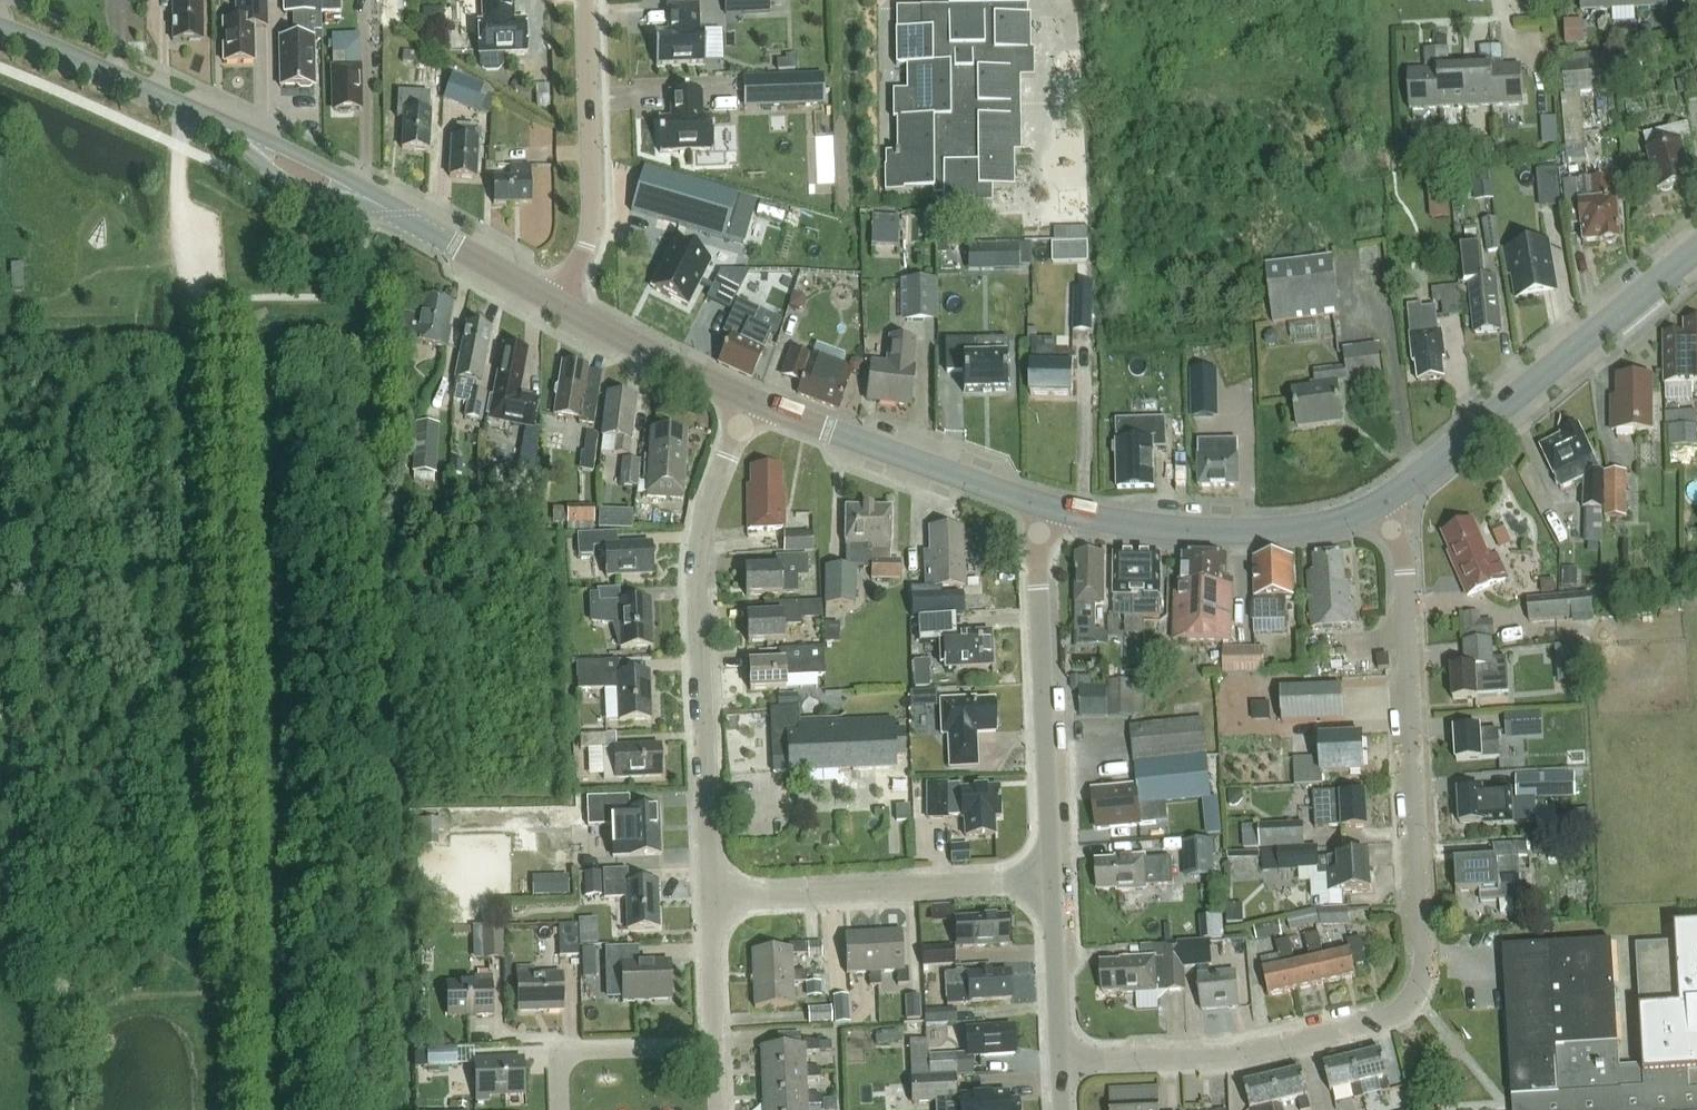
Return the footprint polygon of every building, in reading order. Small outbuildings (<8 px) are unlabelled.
[(173,5),(173,41),(202,41),(202,0),(178,0),(178,5),(173,5)] [(254,62),(254,29),(266,28),(265,11),(265,0),(235,0),(235,21),(223,22),(224,63),(254,62)] [(293,38),(280,38),(280,87),(298,87),(301,89),(309,89),(311,87),(314,87),(314,38),(313,32),(322,32),(321,13),(341,12),(340,0),(283,0),(283,14),(292,14),(293,38)] [(502,55),(527,54),(526,21),(511,22),(511,11),(514,11),(514,0),(481,0),(482,23),(478,23),(479,56),(480,56),(481,69),(485,72),(498,72),(502,68),(502,55)] [(770,13),(769,0),(725,0),(726,15),(770,13)] [(896,64),(913,65),(913,91),(892,91),(892,118),(896,118),(896,153),(885,153),(885,165),(885,191),(903,191),(903,189),(933,189),(933,195),(943,195),(943,200),(973,200),(973,203),(991,203),(991,186),(1013,187),(1013,152),(1020,152),(1020,117),(1013,117),(1013,77),(1033,77),(1033,50),(1029,50),(1029,0),(947,0),(947,7),(896,7),(896,64)] [(1611,10),(1611,0),(1580,0),(1581,12),(1611,10)] [(1638,9),(1637,0),(1611,0),(1611,10),(1638,9)] [(1638,9),(1668,7),(1668,0),(1637,0),(1638,9)] [(655,32),(657,67),(658,67),(658,66),(705,64),(705,65),(706,65),(704,30),(703,30),(704,31),(700,31),(699,6),(668,7),(669,32),(656,33),(656,32),(655,32)] [(424,30),(444,29),(444,8),(423,9),(424,30)] [(1688,15),(1675,15),(1675,25),(1678,25),(1678,32),(1688,32),(1688,15)] [(1576,20),(1564,21),(1565,44),(1577,44),(1576,20)] [(332,68),(333,93),(334,93),(335,111),(360,110),(359,91),(360,88),(360,76),(359,66),(359,34),(332,35),(333,68),(332,68)] [(1502,46),(1491,47),(1493,106),(1523,105),(1522,67),(1503,68),(1502,46)] [(1493,106),(1491,47),(1480,47),(1481,60),(1481,69),(1465,69),(1466,107),(1493,106)] [(1437,62),(1437,49),(1425,50),(1426,71),(1408,72),(1410,110),(1440,108),(1438,62),(1437,62)] [(1447,49),(1437,49),(1437,62),(1438,62),(1440,108),(1466,107),(1465,69),(1448,70),(1447,49)] [(425,53),(404,51),(402,63),(424,65),(425,53)] [(1612,89),(1609,52),(1567,55),(1570,92),(1612,89)] [(776,57),(778,70),(797,68),(796,55),(776,57)] [(483,85),(454,74),(444,100),(473,111),(483,85)] [(824,75),(761,78),(762,107),(825,105),(824,75)] [(669,122),(656,122),(656,155),(710,155),(710,122),(700,122),(700,95),(669,95),(669,122)] [(1585,146),(1580,95),(1564,96),(1568,148),(1585,146)] [(428,101),(409,100),(408,111),(404,111),(402,149),(429,151),(431,113),(427,112),(428,101)] [(1680,139),(1691,137),(1688,125),(1644,136),(1648,152),(1658,191),(1661,191),(1664,193),(1672,191),(1674,187),(1691,183),(1680,139)] [(475,129),(456,128),(456,139),(452,139),(450,177),(476,179),(478,141),(474,140),(475,129)] [(531,166),(510,166),(510,179),(493,179),(494,204),(531,204),(531,166)] [(644,166),(631,209),(685,225),(724,237),(737,194),(644,166)] [(1561,205),(1559,169),(1538,170),(1540,206),(1561,205)] [(1621,240),(1617,198),(1625,197),(1623,176),(1578,180),(1582,225),(1583,225),(1584,243),(1599,242),(1621,240)] [(786,208),(761,200),(757,215),(782,222),(786,208)] [(873,216),(872,245),(898,246),(899,217),(873,216)] [(1501,250),(1497,219),(1483,221),(1487,252),(1501,250)] [(1090,230),(1070,230),(1070,242),(1090,242),(1090,230)] [(687,306),(710,262),(675,243),(652,288),(687,306)] [(998,264),(997,243),(970,244),(971,265),(998,264)] [(1555,281),(1548,243),(1505,250),(1509,276),(1513,275),(1517,300),(1545,295),(1542,283),(1555,281)] [(1486,281),(1482,245),(1458,247),(1462,283),(1470,282),(1475,335),(1502,332),(1497,280),(1486,281)] [(1340,314),(1334,258),(1267,265),(1273,322),(1340,314)] [(717,292),(735,297),(741,276),(723,270),(717,292)] [(925,321),(925,280),(905,280),(906,321),(925,321)] [(1437,318),(1462,315),(1459,285),(1431,289),(1435,319),(1424,320),(1422,309),(1407,311),(1413,364),(1417,364),(1419,382),(1445,379),(1443,360),(1445,360),(1442,332),(1439,332),(1437,318)] [(1094,289),(1075,289),(1074,331),(1093,332),(1094,289)] [(795,294),(789,307),(798,311),(804,309),(806,303),(803,297),(795,294)] [(448,328),(453,304),(422,298),(419,317),(414,316),(398,313),(393,338),(409,341),(446,348),(450,329),(448,328)] [(719,364),(751,379),(773,334),(758,327),(763,312),(737,301),(724,332),(732,336),(719,364)] [(1696,392),(1696,322),(1685,322),(1685,334),(1664,335),(1665,384),(1696,384),(1696,392)] [(473,325),(468,324),(461,355),(459,354),(454,377),(453,400),(467,403),(464,417),(482,420),(487,394),(475,391),(477,382),(478,382),(483,360),(489,329),(484,328),(485,325),(474,323),(473,325)] [(914,340),(894,338),(891,365),(871,362),(867,401),(910,406),(914,368),(911,367),(914,340)] [(946,341),(946,372),(963,372),(963,392),(982,392),(992,392),(1011,391),(1010,357),(977,357),(977,341),(946,341)] [(1073,396),(1074,365),(1072,365),(1073,354),(1056,353),(1057,341),(1033,341),(1033,364),(1031,364),(1030,395),(1073,396)] [(540,398),(518,394),(527,350),(504,345),(494,397),(490,396),(486,413),(489,413),(487,420),(534,429),(540,398)] [(1342,421),(1342,417),(1337,382),(1347,381),(1382,376),(1378,346),(1345,350),(1347,367),(1314,371),(1316,383),(1311,383),(1311,388),(1294,390),(1299,427),(1328,423),(1342,421)] [(792,350),(783,375),(801,382),(801,383),(802,384),(798,394),(838,409),(852,373),(792,350)] [(593,426),(602,374),(588,372),(588,367),(562,363),(559,386),(555,388),(553,396),(557,400),(554,416),(579,420),(578,424),(593,426)] [(1219,416),(1218,371),(1191,372),(1191,417),(1219,416)] [(1652,430),(1652,377),(1617,378),(1617,407),(1612,407),(1612,430),(1652,430)] [(607,394),(603,422),(601,436),(616,438),(614,454),(627,455),(629,440),(631,441),(636,398),(607,394)] [(1666,412),(1666,426),(1696,426),(1696,412),(1666,412)] [(1153,448),(1167,448),(1166,420),(1117,421),(1118,489),(1155,488),(1153,448)] [(436,473),(439,424),(415,423),(413,472),(414,472),(414,483),(434,484),(434,473),(436,473)] [(1561,436),(1562,437),(1541,447),(1557,480),(1556,485),(1560,488),(1561,491),(1585,479),(1584,545),(1602,546),(1603,472),(1601,472),(1580,427),(1561,436)] [(683,498),(687,433),(650,431),(646,496),(683,498)] [(596,454),(599,434),(587,432),(584,452),(584,468),(595,468),(596,454)] [(1198,441),(1199,449),(1199,487),(1239,486),(1238,449),(1238,441),(1198,441)] [(463,459),(449,458),(449,473),(463,474),(463,459)] [(641,461),(621,459),(618,485),(637,487),(641,461)] [(511,468),(486,467),(485,489),(510,489),(511,468)] [(754,529),(785,529),(785,489),(781,489),(781,467),(752,467),(752,485),(748,485),(748,529),(754,529)] [(1626,473),(1605,473),(1604,532),(1625,532),(1626,473)] [(567,507),(567,508),(552,508),(552,523),(567,524),(567,531),(594,531),(594,507),(567,507)] [(855,605),(855,567),(871,567),(871,578),(899,579),(900,560),(890,560),(890,509),(846,508),(845,567),(826,567),(825,604),(855,605)] [(1466,595),(1484,587),(1506,577),(1496,556),(1490,558),(1473,520),(1443,534),(1451,553),(1448,554),(1456,572),(1466,595)] [(1512,545),(1503,523),(1492,528),(1501,550),(1512,545)] [(932,588),(964,586),(962,528),(929,528),(929,554),(925,554),(925,588),(912,589),(913,616),(934,614),(932,588)] [(813,551),(812,532),(783,533),(784,552),(813,551)] [(607,577),(652,575),(651,544),(617,545),(617,533),(577,535),(578,556),(593,555),(593,547),(606,547),(607,577)] [(1313,556),(1315,572),(1308,572),(1312,628),(1357,625),(1355,601),(1352,601),(1350,584),(1345,585),(1343,553),(1340,554),(1340,553),(1315,554),(1316,556),(1313,556)] [(797,576),(808,576),(807,555),(776,557),(776,568),(745,569),(747,595),(781,594),(781,593),(798,592),(797,576)] [(1095,631),(1095,626),(1095,605),(1104,605),(1104,555),(1076,555),(1076,605),(1077,605),(1076,634),(1090,634),(1091,644),(1097,650),(1110,649),(1109,636),(1104,631),(1095,631)] [(1133,617),(1161,617),(1161,595),(1161,555),(1115,555),(1114,595),(1134,595),(1133,617)] [(1232,642),(1234,581),(1228,581),(1228,558),(1183,556),(1183,583),(1176,583),(1174,640),(1232,642)] [(1260,560),(1255,564),(1255,600),(1253,610),(1253,621),(1286,620),(1286,600),(1294,600),(1293,559),(1288,559),(1287,556),(1278,557),(1276,559),(1260,560)] [(1578,569),(1564,568),(1563,586),(1578,587),(1578,569)] [(1555,594),(1554,580),(1540,582),(1542,595),(1555,594)] [(611,626),(620,647),(652,646),(650,601),(620,602),(620,589),(598,590),(598,594),(589,594),(591,622),(611,626)] [(1594,624),(1592,594),(1528,599),(1530,622),(1574,619),(1574,626),(1594,624)] [(822,601),(800,602),(765,604),(766,615),(748,616),(749,642),(783,641),(783,624),(801,623),(801,619),(822,618),(822,601)] [(944,641),(945,663),(945,668),(994,666),(992,632),(954,634),(954,617),(920,619),(921,642),(944,641)] [(839,642),(839,623),(824,623),(824,642),(839,642)] [(1477,694),(1509,693),(1507,659),(1493,660),(1492,640),(1464,642),(1466,667),(1452,668),(1454,700),(1477,699),(1477,694)] [(1244,674),(1244,647),(1223,647),(1223,674),(1244,674)] [(1264,647),(1244,647),(1244,674),(1264,674),(1264,647)] [(785,677),(824,675),(823,648),(779,650),(780,663),(750,664),(751,690),(785,689),(785,677)] [(1378,669),(1390,668),(1389,656),(1377,657),(1378,669)] [(930,684),(929,659),(919,659),(920,685),(930,684)] [(577,663),(578,691),(618,689),(619,721),(651,720),(649,673),(619,674),(618,661),(577,663)] [(1316,678),(1315,662),(1303,663),(1304,678),(1316,678)] [(1082,688),(1082,677),(1072,677),(1072,690),(1081,689),(1081,719),(1108,718),(1108,687),(1082,688)] [(1144,718),(1144,681),(1109,682),(1110,718),(1144,718)] [(1282,722),(1344,720),(1343,687),(1281,689),(1282,722)] [(916,722),(941,721),(938,688),(914,690),(916,722)] [(797,705),(797,695),(779,695),(779,706),(797,705)] [(975,738),(969,739),(969,733),(995,732),(994,700),(975,700),(975,699),(940,700),(941,734),(947,734),(948,767),(976,766),(975,738)] [(1134,763),(1197,756),(1197,755),(1207,754),(1201,702),(1174,705),(1176,722),(1130,727),(1134,763)] [(789,771),(789,774),(896,769),(895,756),(905,755),(904,729),(894,730),(893,720),(799,724),(798,707),(770,708),(773,772),(789,771)] [(1543,733),(1542,714),(1506,715),(1506,735),(1543,733)] [(1254,731),(1261,731),(1261,719),(1225,719),(1225,731),(1254,731)] [(1482,759),(1499,758),(1498,731),(1480,732),(1480,729),(1455,730),(1457,761),(1482,760),(1482,759)] [(1323,774),(1364,773),(1362,734),(1320,736),(1321,758),(1294,759),(1295,786),(1323,784),(1323,774)] [(604,779),(662,777),(661,746),(608,748),(607,735),(580,736),(581,749),(603,749),(604,779)] [(1199,798),(1212,797),(1208,756),(1197,757),(1197,756),(1134,763),(1137,786),(1093,791),(1097,829),(1155,823),(1156,836),(1203,831),(1199,798)] [(1576,798),(1575,774),(1516,775),(1517,799),(1576,798)] [(993,817),(1000,817),(999,787),(948,789),(948,783),(926,784),(927,818),(961,817),(961,818),(965,818),(966,836),(994,834),(993,817)] [(1460,824),(1483,823),(1483,825),(1514,824),(1513,790),(1483,791),(1459,792),(1460,824)] [(1229,792),(1229,806),(1238,806),(1243,799),(1243,792),(1229,792)] [(1344,829),(1367,828),(1366,795),(1343,796),(1343,792),(1313,793),(1315,829),(1343,827),(1344,829)] [(612,857),(661,855),(659,809),(630,810),(630,796),(587,798),(588,826),(588,822),(599,821),(599,826),(611,825),(612,857)] [(912,823),(911,803),(894,804),(895,824),(912,823)] [(445,831),(445,819),(417,819),(417,837),(439,837),(439,831),(445,831)] [(1305,846),(1303,823),(1259,825),(1260,849),(1305,846)] [(1572,833),(1572,824),(1553,825),(1554,835),(1572,833)] [(1556,853),(1555,839),(1534,839),(1534,854),(1556,853)] [(955,842),(956,861),(970,860),(969,841),(955,842)] [(1214,841),(1185,843),(1185,856),(1191,856),(1192,873),(1215,871),(1214,841)] [(1457,892),(1480,890),(1481,901),(1521,899),(1519,856),(1530,856),(1529,843),(1493,845),(1493,858),(1455,860),(1457,892)] [(1330,893),(1340,892),(1371,891),(1369,855),(1337,857),(1337,858),(1328,859),(1319,859),(1319,849),(1279,851),(1280,871),(1320,870),(1320,876),(1329,876),(1330,893)] [(1116,860),(1096,861),(1098,891),(1118,890),(1118,892),(1147,890),(1147,886),(1174,884),(1172,858),(1145,859),(1145,856),(1116,858),(1116,860)] [(628,869),(603,871),(604,899),(626,898),(628,930),(660,928),(658,882),(629,883),(628,869)] [(602,894),(601,872),(585,873),(585,895),(602,894)] [(1348,907),(1318,908),(1321,922),(1322,927),(1349,926),(1348,907)] [(1321,922),(1318,908),(1287,916),(1291,930),(1321,922)] [(1224,913),(1205,914),(1206,937),(1225,936),(1224,913)] [(1008,945),(1006,916),(956,919),(957,948),(1008,945)] [(579,955),(578,924),(559,925),(560,956),(579,955)] [(504,960),(503,925),(482,926),(483,960),(504,960)] [(552,938),(551,926),(536,926),(537,938),(552,938)] [(1503,949),(1513,1109),(1696,1109),(1696,926),(1675,927),(1676,943),(1636,946),(1643,1066),(1620,1068),(1612,942),(1503,949)] [(897,972),(898,980),(898,985),(909,985),(908,968),(904,969),(902,931),(873,933),(875,973),(880,973),(897,972)] [(875,973),(873,933),(845,934),(847,973),(869,972),(870,986),(881,986),(880,973),(875,973)] [(1310,961),(1296,964),(1293,965),(1298,990),(1327,983),(1322,959),(1324,958),(1319,933),(1305,937),(1310,961)] [(1350,952),(1324,958),(1322,959),(1327,983),(1356,976),(1354,966),(1367,963),(1362,938),(1348,941),(1350,952)] [(1293,965),(1296,964),(1290,940),(1276,943),(1282,968),(1264,972),(1269,997),(1298,990),(1293,965)] [(823,957),(822,942),(808,943),(809,958),(823,957)] [(1198,962),(1198,966),(1202,1011),(1239,1008),(1237,972),(1210,974),(1209,961),(1210,961),(1209,942),(1178,944),(1180,967),(1180,964),(1198,962)] [(792,978),(792,972),(791,955),(805,954),(805,944),(788,945),(789,949),(752,950),(753,979),(792,978)] [(1120,960),(1120,962),(1102,963),(1103,992),(1123,991),(1124,994),(1158,992),(1158,990),(1167,990),(1167,992),(1182,991),(1180,967),(1178,944),(1164,946),(1165,959),(1155,960),(1155,958),(1120,960)] [(954,965),(953,946),(921,948),(922,967),(954,965)] [(624,1001),(671,1000),(670,962),(637,963),(637,947),(608,948),(609,975),(623,975),(624,1001)] [(595,948),(583,948),(583,962),(596,962),(595,948)] [(520,1011),(563,1010),(562,975),(534,975),(534,968),(519,969),(520,1011)] [(967,972),(945,973),(946,986),(947,1005),(970,1003),(970,1001),(1011,998),(1009,970),(989,972),(971,973),(967,973),(967,972)] [(806,971),(792,972),(792,978),(753,979),(754,1008),(794,1006),(793,983),(807,983),(806,971)] [(475,976),(475,983),(448,984),(449,1016),(492,1015),(491,976),(475,976)] [(822,997),(821,983),(806,983),(807,997),(822,997)] [(850,1023),(848,995),(833,996),(835,1024),(850,1023)] [(906,1020),(921,1020),(920,996),(905,997),(906,1020)] [(832,1021),(831,1007),(808,1009),(810,1023),(832,1021)] [(957,1023),(956,1008),(925,1010),(925,1024),(957,1023)] [(967,1030),(968,1052),(929,1054),(930,1075),(957,1074),(957,1076),(974,1075),(973,1056),(1014,1053),(1013,1027),(967,1030)] [(801,1046),(801,1033),(777,1034),(778,1047),(801,1046)] [(832,1041),(818,1042),(804,1039),(804,1047),(761,1049),(762,1075),(806,1074),(806,1067),(805,1052),(832,1051),(832,1041)] [(927,1039),(910,1040),(910,1046),(912,1103),(957,1102),(956,1076),(928,1077),(927,1045),(927,1039)] [(853,1109),(883,1109),(881,1045),(851,1046),(853,1109)] [(457,1067),(456,1048),(427,1049),(427,1067),(457,1067)] [(1359,1085),(1362,1084),(1378,1080),(1381,1092),(1391,1090),(1388,1078),(1389,1078),(1382,1052),(1353,1059),(1359,1085)] [(489,1096),(525,1095),(523,1059),(475,1061),(477,1102),(490,1102),(489,1096)] [(1359,1085),(1353,1059),(1324,1066),(1330,1092),(1352,1087),(1355,1098),(1365,1096),(1362,1084),(1359,1085)] [(806,1074),(762,1075),(763,1102),(807,1100),(807,1094),(806,1079),(820,1078),(820,1069),(806,1067),(806,1074)] [(1282,1103),(1298,1099),(1301,1109),(1309,1109),(1311,1109),(1307,1097),(1309,1097),(1303,1072),(1274,1079),(1280,1103),(1282,1103)] [(1250,1109),(1283,1109),(1282,1103),(1280,1103),(1274,1079),(1244,1086),(1250,1109)] [(1159,1087),(1109,1089),(1110,1109),(1160,1109),(1159,1087)] [(1018,1100),(1008,1101),(1007,1093),(960,1096),(961,1109),(1018,1109),(1018,1100)] [(763,1102),(763,1109),(807,1109),(807,1105),(821,1105),(821,1096),(807,1094),(807,1100),(763,1102)]
